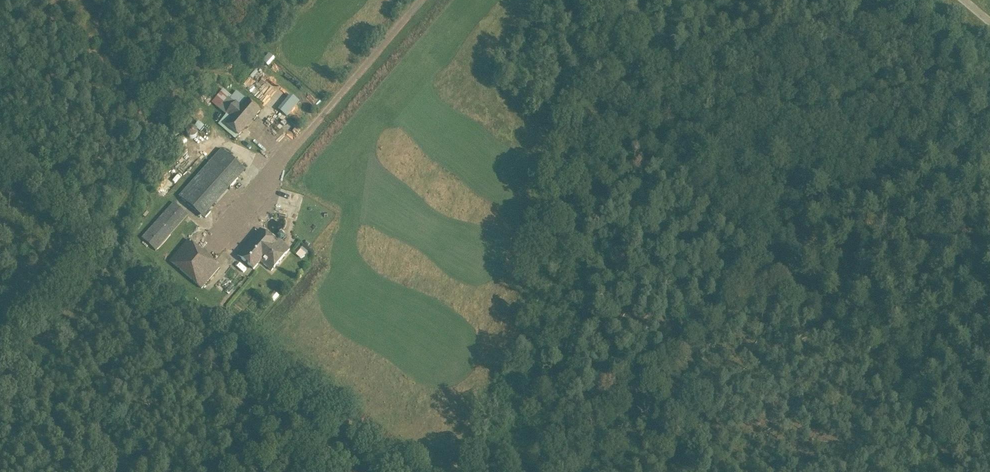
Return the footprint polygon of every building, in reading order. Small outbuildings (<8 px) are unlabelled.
[(269,54),(262,61),(268,66),(274,59),(269,54)] [(272,84),(265,92),(272,99),(279,91),(272,84)] [(231,118),(247,100),(237,91),(232,96),(223,89),(212,103),(225,114),(226,113),(231,118)] [(265,98),(264,102),(271,105),(274,98),(262,93),(261,96),(265,98)] [(239,136),(242,132),(260,111),(247,100),(231,118),(226,124),(239,136)] [(281,119),(288,109),(280,103),(273,113),(281,119)] [(283,129),(288,125),(284,119),(278,123),(283,129)] [(199,123),(195,128),(200,133),(204,128),(199,123)] [(196,136),(197,135),(196,133),(196,132),(195,131),(193,130),(192,130),(191,130),(189,131),(188,132),(188,133),(187,135),(188,136),(189,138),(190,138),(191,139),(193,139),(194,139),(195,138),(196,136)] [(245,171),(221,149),(179,196),(203,218),(245,171)] [(187,166),(178,176),(182,179),(191,169),(187,166)] [(167,197),(170,187),(164,186),(162,195),(167,197)] [(188,215),(173,202),(141,238),(156,250),(188,215)] [(253,269),(258,263),(260,261),(271,270),(289,249),(282,243),(279,247),(259,230),(237,256),(253,269)] [(220,267),(195,246),(188,240),(170,261),(202,288),(220,267)] [(274,305),(281,301),(277,295),(270,299),(274,305)]
